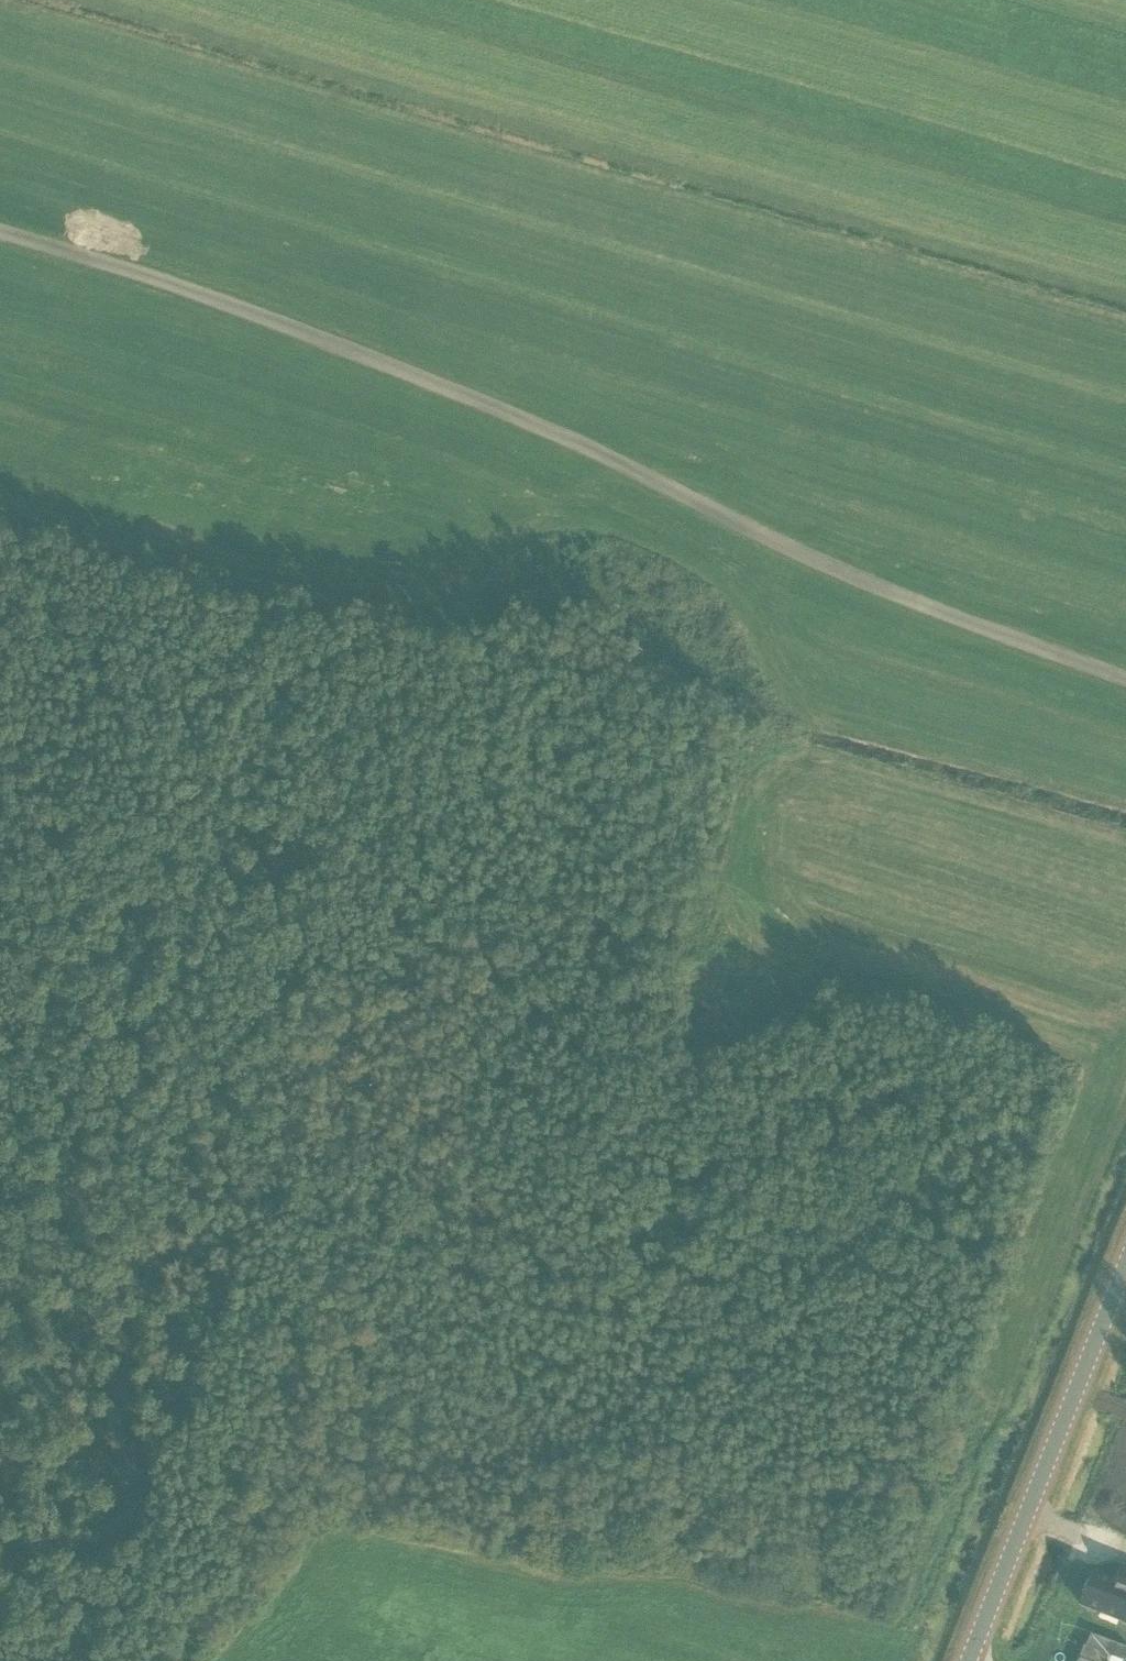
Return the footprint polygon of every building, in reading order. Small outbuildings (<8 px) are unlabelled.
[(1081,1605),(1102,1613),(1100,1617),(1116,1624),(1118,1620),(1125,1623),(1125,1566),(1124,1565),(1118,1580),(1095,1570),(1081,1605)] [(1083,1660),(1125,1660),(1125,1647),(1096,1635),(1091,1648),(1089,1647),(1083,1660)]
